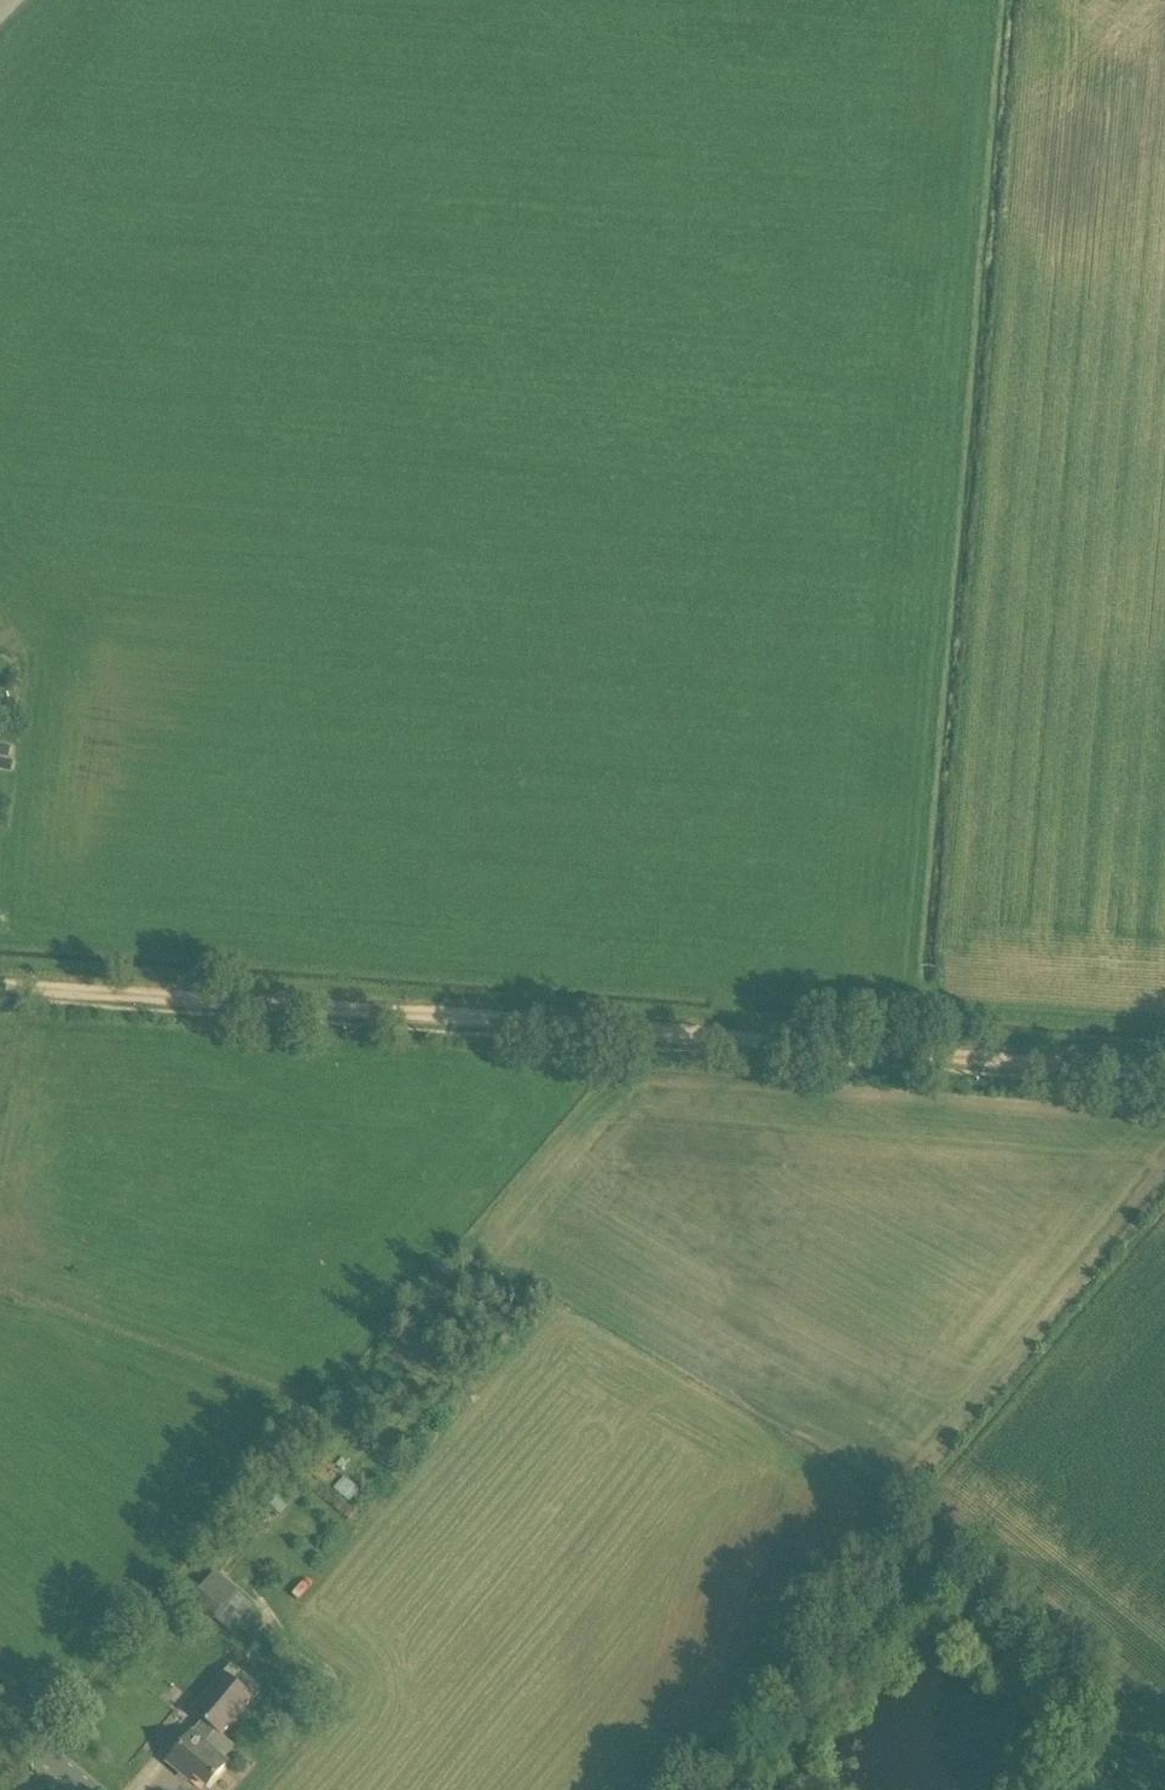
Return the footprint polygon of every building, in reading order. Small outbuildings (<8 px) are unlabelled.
[(213,1620),(237,1591),(214,1572),(190,1601),(213,1620)] [(220,1736),(251,1700),(223,1675),(191,1711),(204,1722),(193,1734),(193,1733),(166,1764),(188,1784),(194,1778),(206,1789),(228,1764),(205,1743),(215,1732),(220,1736)]
